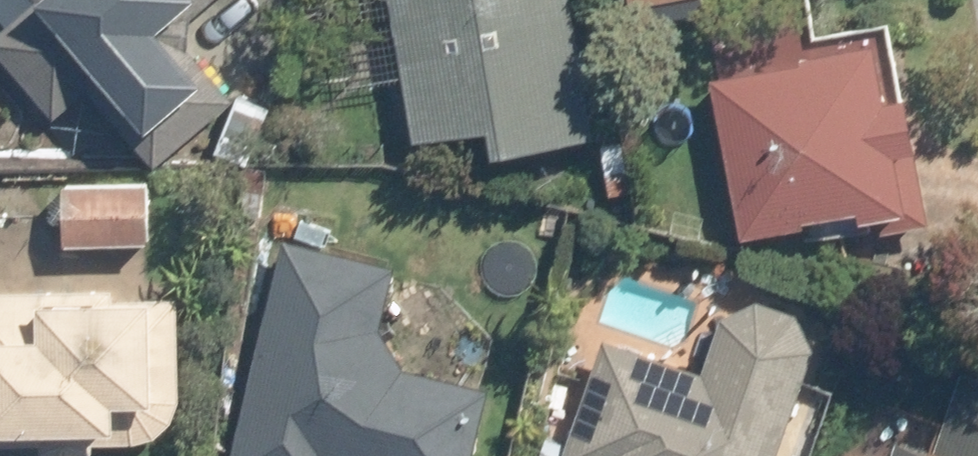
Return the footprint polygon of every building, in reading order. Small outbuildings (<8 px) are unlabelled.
[(81,88),(151,166),(232,93),(188,45),(190,20),(211,0),(31,0),(0,28),(0,56),(53,114),(81,88)] [(409,140),(490,126),(495,153),(592,137),(568,0),(385,0),(409,140)] [(880,93),(869,40),(703,74),(737,236),(813,220),(817,241),(923,219),(896,89),(880,93)] [(148,185),(63,180),(59,241),(145,246),(148,185)] [(482,385),(368,358),(390,265),(284,240),(233,455),(465,455),(482,385)] [(37,443),(38,444),(39,446),(40,448),(41,450),(43,452),(44,453),(46,455),(47,455),(83,455),(84,455),(85,454),(87,453),(88,451),(90,450),(91,448),(92,446),(93,444),(94,442),(94,440),(141,441),(143,440),(145,440),(146,439),(148,439),(149,438),(151,437),(152,436),(154,436),(155,435),(157,434),(158,433),(160,432),(161,431),(162,429),(164,428),(165,427),(166,426),(167,424),(168,423),(169,422),(170,420),(171,419),(172,417),(173,416),(174,414),(174,412),(175,411),(176,409),(176,408),(177,406),(177,404),(177,403),(181,299),(109,296),(109,290),(0,286),(0,442),(37,443)] [(809,356),(809,352),(809,348),(809,345),(808,341),(807,338),(806,335),(804,331),(803,328),(801,325),(799,322),(797,319),(794,317),(792,314),(789,312),(786,310),(783,308),(780,307),(776,305),(773,304),(769,303),(766,303),(762,302),(759,302),(755,302),(752,303),(748,303),(745,304),(741,305),(738,306),(735,308),(732,310),(729,312),(726,314),(723,316),(721,319),(702,375),(596,339),(557,455),(771,455),(809,356)] [(891,455),(977,455),(977,376),(959,370),(933,450),(897,438),(891,455)]
